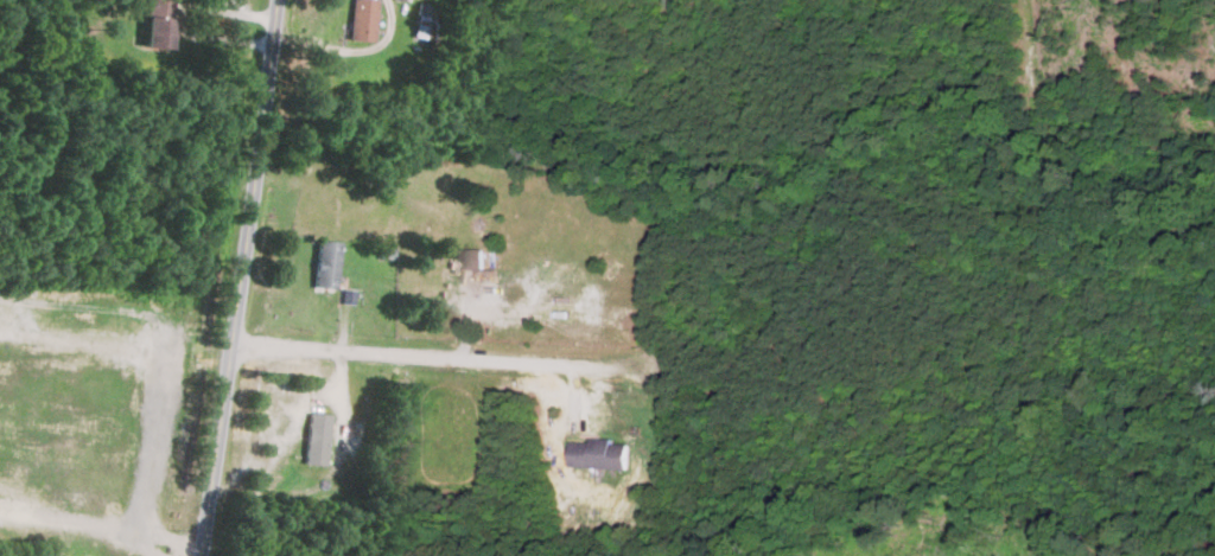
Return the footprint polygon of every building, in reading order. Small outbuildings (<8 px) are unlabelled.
[(174,0),(147,0),(146,48),(173,49),(174,0)] [(375,41),(377,0),(351,0),(350,40),(375,41)] [(337,288),(339,241),(316,240),(315,287),(337,288)] [(305,464),(327,465),(330,414),(308,413),(305,464)] [(572,467),(633,468),(633,444),(615,443),(616,441),(573,440),(572,467)]
